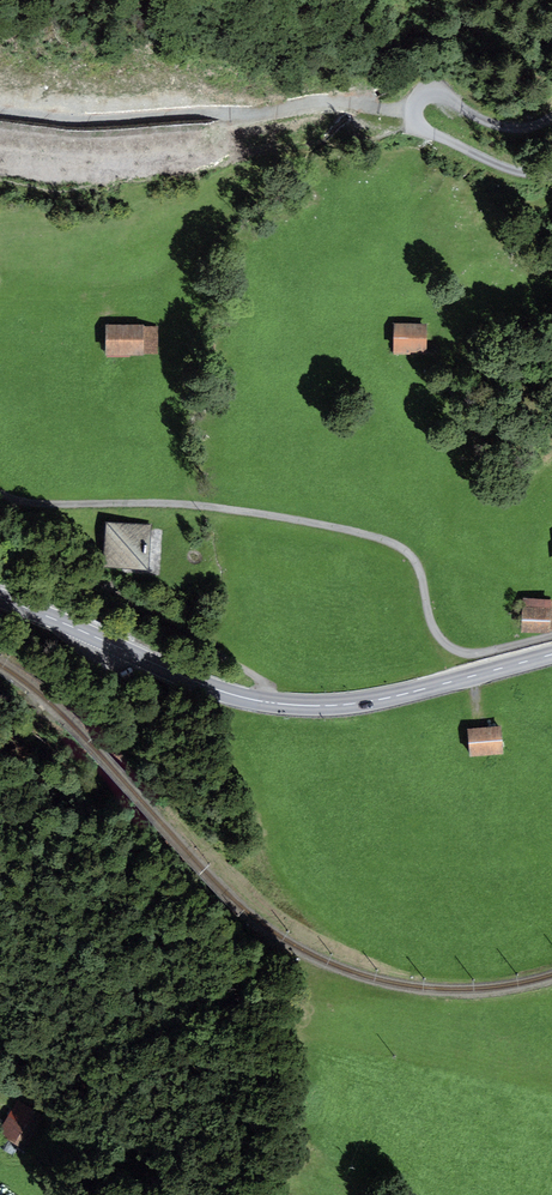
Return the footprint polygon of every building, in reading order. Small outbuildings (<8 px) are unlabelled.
[(144,324),(105,323),(105,355),(144,355),(144,354),(158,354),(159,326),(144,326),(144,324)] [(427,324),(394,323),(394,354),(427,354),(427,324)] [(152,525),(107,523),(104,567),(149,570),(152,525)] [(523,598),(521,631),(551,632),(551,631),(551,602),(551,599),(523,598)] [(502,725),(469,727),(471,754),(504,752),(502,725)] [(17,1100),(0,1130),(0,1135),(25,1149),(44,1116),(17,1100)]
